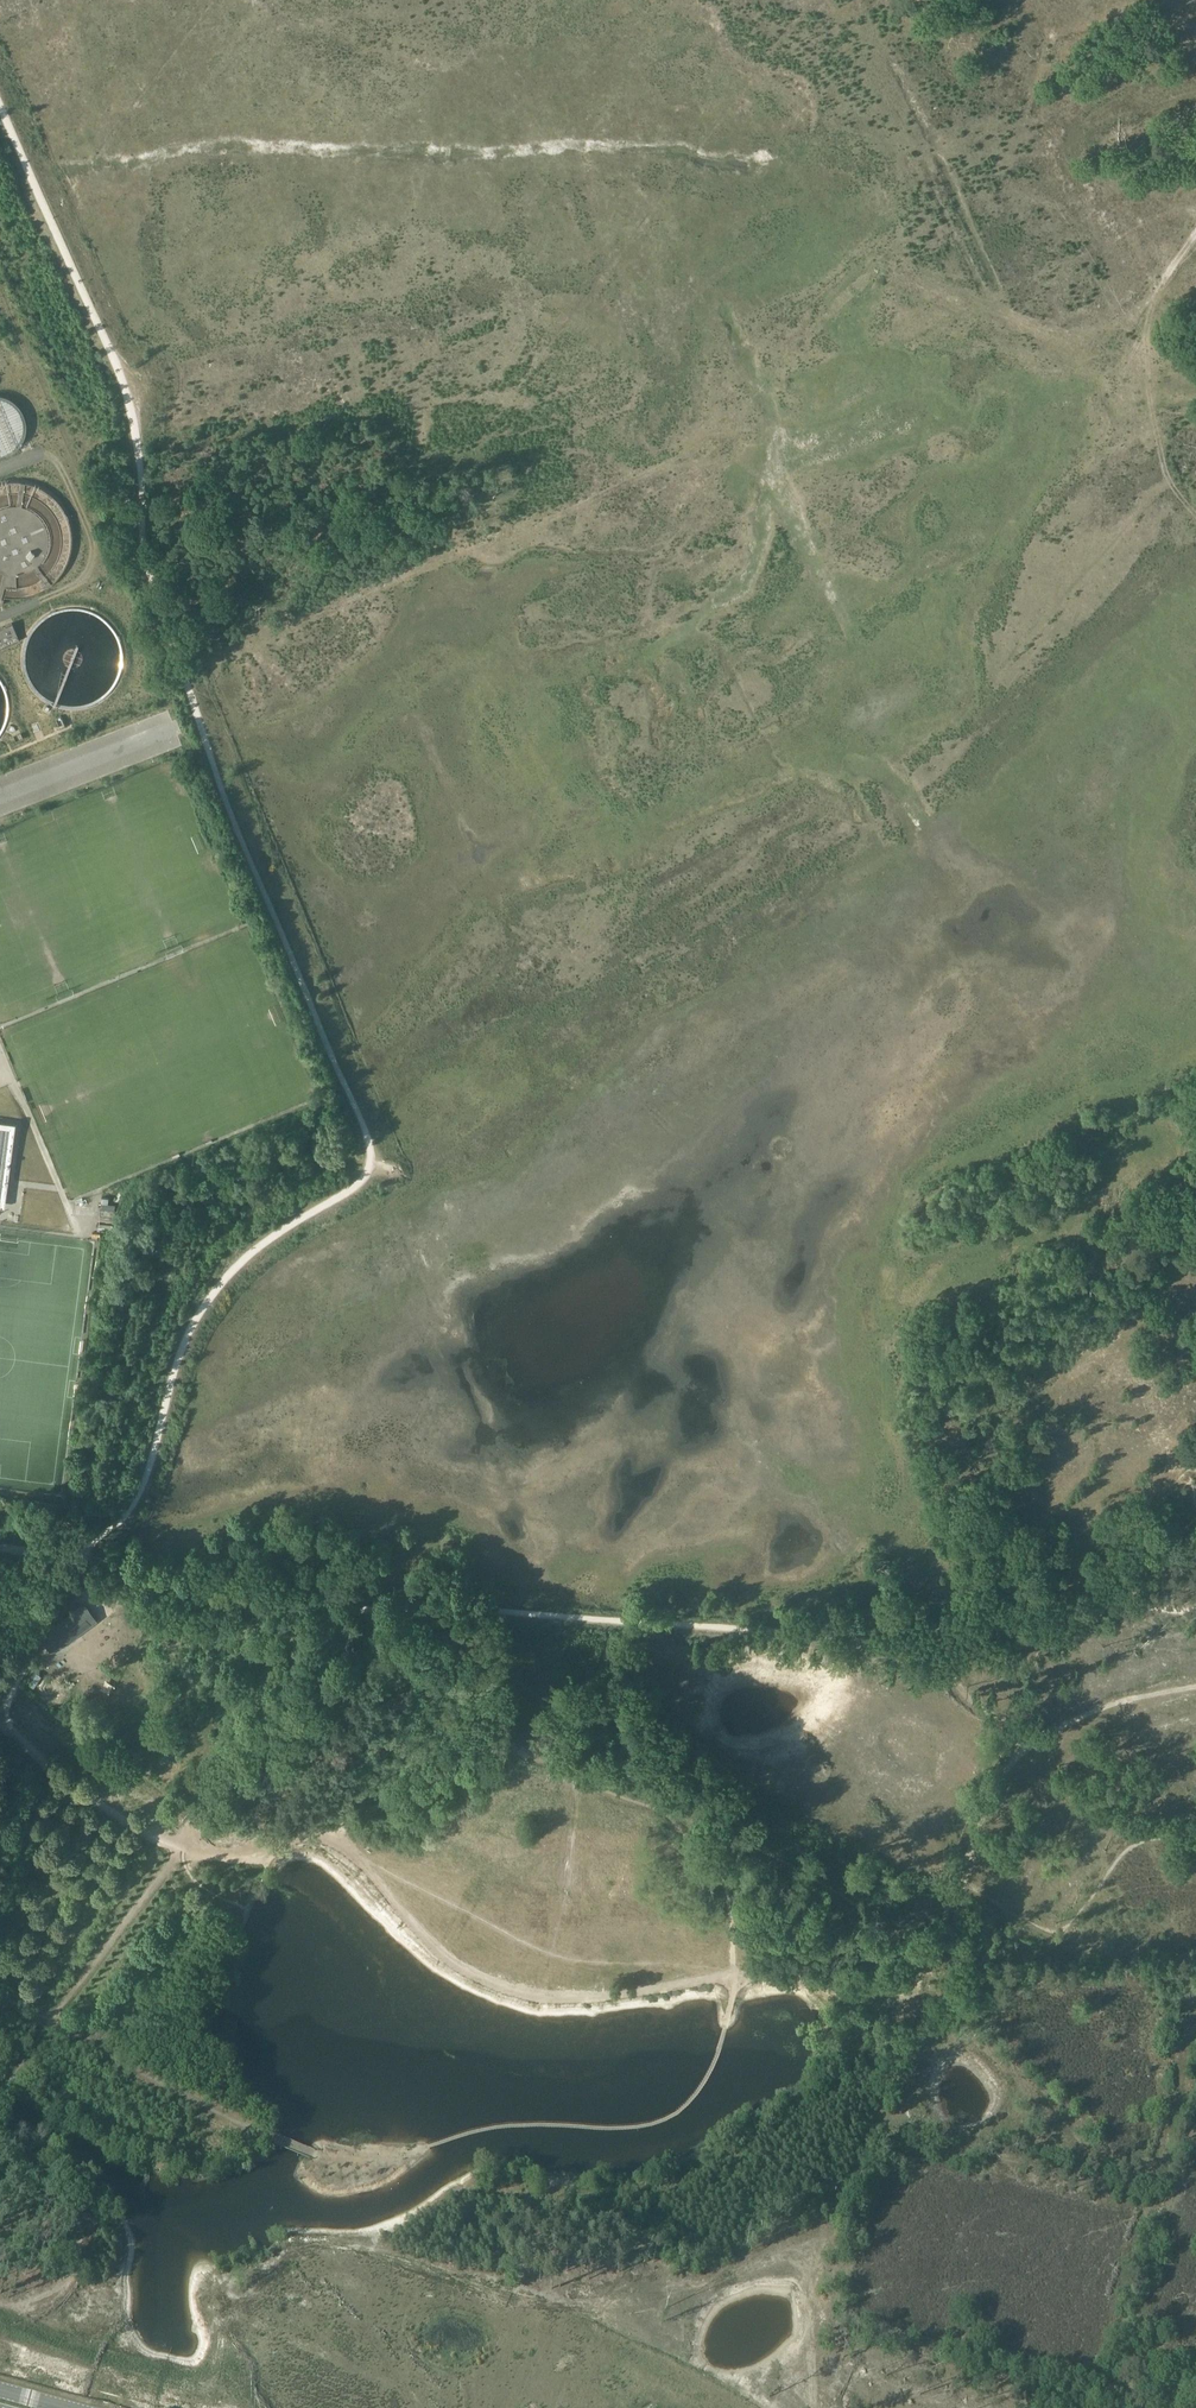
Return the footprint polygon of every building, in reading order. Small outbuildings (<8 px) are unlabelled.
[(19,640),(12,623),(0,628),(0,648),(19,640)] [(4,1202),(6,1186),(7,1186),(11,1153),(14,1127),(0,1125),(0,1202),(4,1202)] [(73,1610),(38,1634),(47,1648),(48,1648),(63,1645),(78,1634),(79,1634),(98,1621),(88,1607),(73,1610)]
